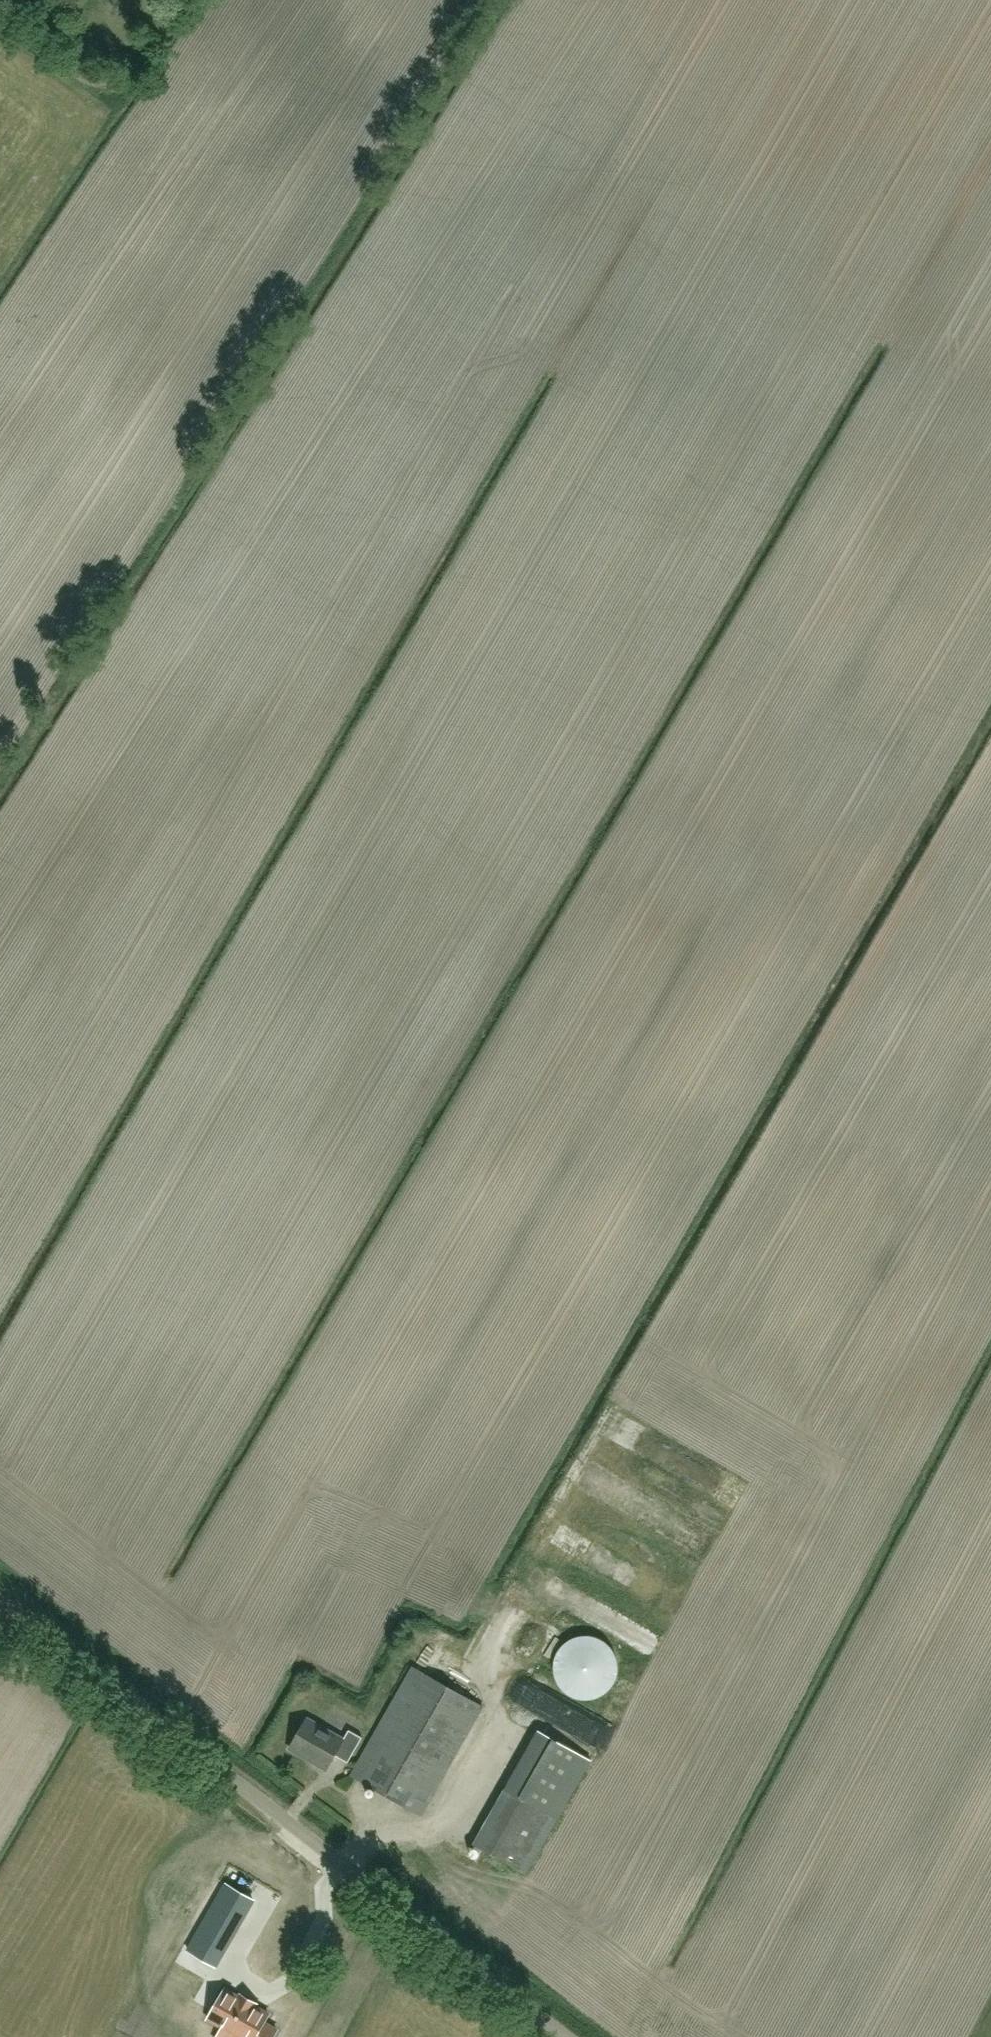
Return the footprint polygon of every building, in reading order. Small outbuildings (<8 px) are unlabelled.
[(595,1635),(586,1634),(579,1635),(575,1636),(569,1639),(565,1641),(562,1644),(558,1650),(555,1657),(554,1665),(554,1669),(556,1677),(557,1681),(562,1688),(570,1694),(582,1698),(593,1698),(600,1695),(606,1691),(611,1686),(615,1680),(617,1674),(618,1667),(618,1664),(617,1657),(614,1651),(610,1645),(605,1640),(598,1636),(595,1635)] [(422,1814),(483,1706),(413,1666),(352,1774),(422,1814)] [(349,1730),(344,1739),(308,1718),(291,1747),(328,1769),(336,1755),(349,1762),(363,1737),(349,1730)] [(506,1788),(474,1843),(526,1873),(558,1817),(506,1788)] [(226,1884),(210,1911),(238,1927),(253,1900),(226,1884)] [(224,1952),(196,1936),(188,1950),(216,1966),(224,1952)] [(209,2019),(223,2027),(217,2036),(273,2036),(277,2030),(264,2023),(269,2014),(255,2006),(239,1997),(225,1989),(209,2019)]
